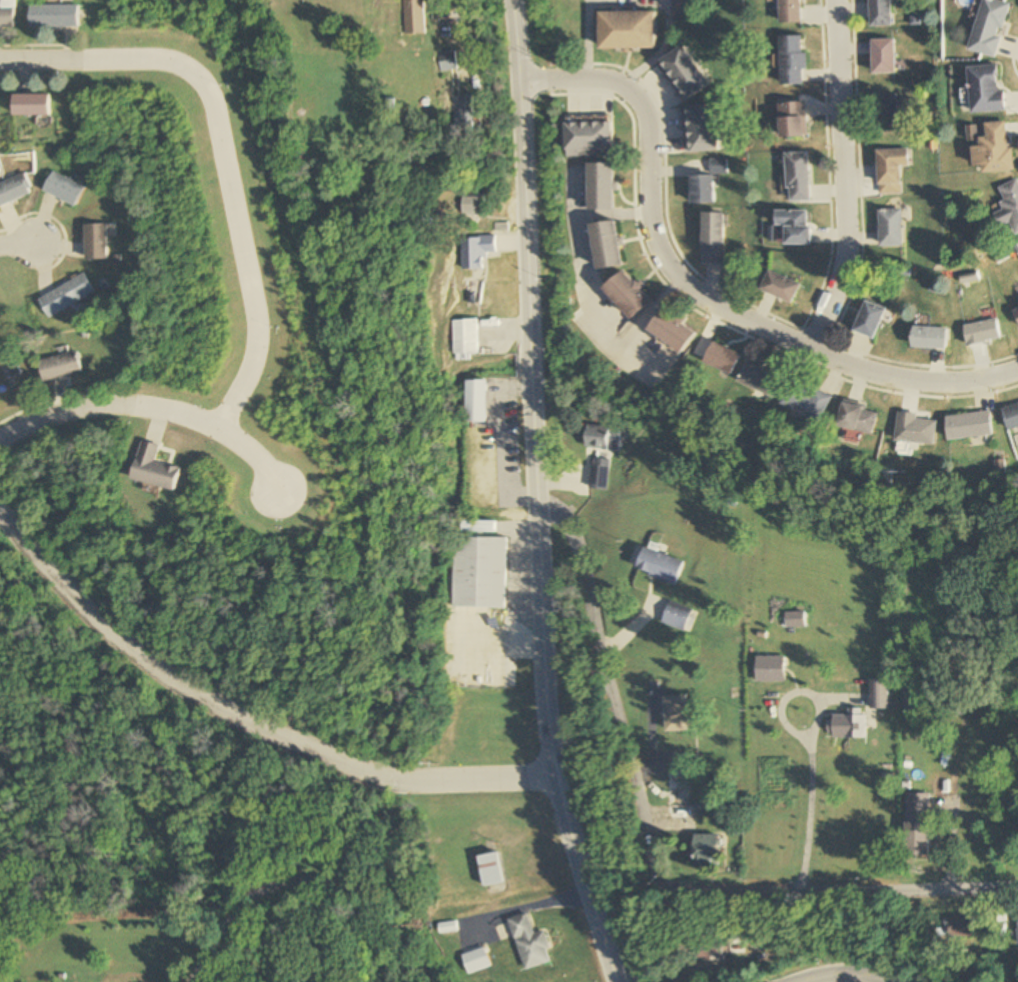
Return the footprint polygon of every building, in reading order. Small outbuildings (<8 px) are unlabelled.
[(2,8),(0,8),(0,28),(13,28),(13,0),(2,0),(2,8)] [(405,38),(426,38),(424,0),(403,0),(405,38)] [(691,0),(671,0),(671,15),(691,15),(691,0)] [(801,0),(780,0),(780,24),(801,24),(801,0)] [(897,0),(868,0),(868,28),(892,27),(891,0),(897,0)] [(997,58),(1009,3),(994,0),(982,0),(970,52),(997,58)] [(76,6),(28,6),(28,29),(76,29),(76,6)] [(656,50),(656,13),(601,13),(601,50),(656,50)] [(782,86),(806,85),(804,37),(781,37),(782,86)] [(894,39),(870,39),(870,76),(894,76),(894,39)] [(686,101),(710,84),(684,46),(660,63),(686,101)] [(456,52),(438,54),(440,72),(458,70),(456,52)] [(969,67),(971,114),(1003,112),(1000,65),(969,67)] [(873,94),(873,130),(897,130),(897,94),(873,94)] [(47,95),(13,95),(13,117),(47,117),(47,95)] [(477,136),(477,97),(461,97),(461,116),(455,116),(455,136),(477,136)] [(806,140),(806,103),(781,103),(781,140),(806,140)] [(691,154),(719,152),(716,105),(689,107),(691,154)] [(985,123),(986,138),(979,138),(979,147),(972,147),(973,173),(1012,170),(1008,122),(985,123)] [(568,158),(614,158),(614,123),(568,123),(568,158)] [(875,150),(876,194),(899,194),(899,166),(907,166),(906,149),(875,150)] [(809,202),(809,154),(787,154),(787,203),(809,202)] [(590,212),(616,212),(616,165),(590,165),(590,212)] [(83,189),(52,173),(41,192),(73,209),(83,189)] [(22,176),(0,185),(0,208),(30,196),(22,176)] [(691,177),(691,205),(714,205),(714,177),(691,177)] [(1006,210),(994,214),(999,228),(1011,223),(1015,235),(1017,234),(1017,180),(997,188),(1006,210)] [(485,194),(463,194),(463,217),(485,217),(485,194)] [(901,247),(900,210),(877,210),(877,248),(901,247)] [(809,211),(776,211),(776,228),(785,228),(785,247),(809,247),(809,211)] [(702,264),(724,264),(724,214),(702,214),(702,264)] [(599,271),(625,267),(618,223),(592,226),(599,271)] [(106,261),(106,226),(83,226),(83,261),(106,261)] [(461,237),(461,270),(483,270),(483,254),(496,254),(496,237),(461,237)] [(652,301),(623,272),(604,291),(633,320),(652,301)] [(759,291),(790,305),(799,286),(769,272),(759,291)] [(38,301),(49,320),(93,293),(82,274),(38,301)] [(884,310),(863,302),(852,333),(873,340),(884,310)] [(695,334),(665,309),(650,327),(680,352),(695,334)] [(477,320),(452,320),(452,354),(477,354),(477,320)] [(967,347),(1001,341),(997,320),(964,326),(967,347)] [(912,350),(946,350),(946,329),(912,329),(912,350)] [(732,375),(742,354),(713,341),(704,361),(732,375)] [(44,383),(82,373),(76,352),(38,362),(44,383)] [(777,398),(786,376),(747,360),(739,382),(777,398)] [(488,421),(488,379),(466,379),(466,421),(488,421)] [(793,381),(784,405),(823,420),(832,396),(793,381)] [(875,434),(881,410),(845,402),(839,427),(875,434)] [(1004,409),(1010,430),(1017,427),(1017,404),(1004,409)] [(937,444),(938,419),(918,418),(919,413),(899,412),(897,441),(937,444)] [(947,415),(949,438),(993,436),(992,412),(947,415)] [(586,449),(619,451),(620,427),(587,425),(586,449)] [(160,444),(141,440),(133,480),(175,488),(180,466),(156,461),(160,444)] [(465,533),(496,533),(496,521),(465,521),(465,533)] [(507,608),(507,538),(456,538),(456,608),(507,608)] [(675,584),(683,561),(643,547),(635,571),(675,584)] [(805,627),(805,612),(786,612),(786,627),(805,627)] [(785,681),(785,657),(756,657),(756,681),(785,681)] [(455,658),(455,678),(504,678),(504,658),(455,658)] [(871,709),(889,709),(889,679),(871,679),(871,709)] [(665,695),(665,734),(688,734),(688,695),(665,695)] [(864,737),(864,713),(833,713),(833,737),(864,737)] [(697,821),(697,769),(666,769),(666,821),(697,821)] [(930,822),(908,822),(908,857),(930,857),(930,822)] [(694,835),(694,865),(720,865),(720,835),(694,835)] [(504,883),(498,852),(479,856),(486,887),(504,883)] [(508,920),(525,971),(550,962),(546,950),(551,949),(545,930),(535,934),(528,913),(508,920)] [(951,937),(975,937),(975,918),(951,918),(951,937)] [(699,956),(719,956),(719,946),(699,946),(699,956)]
